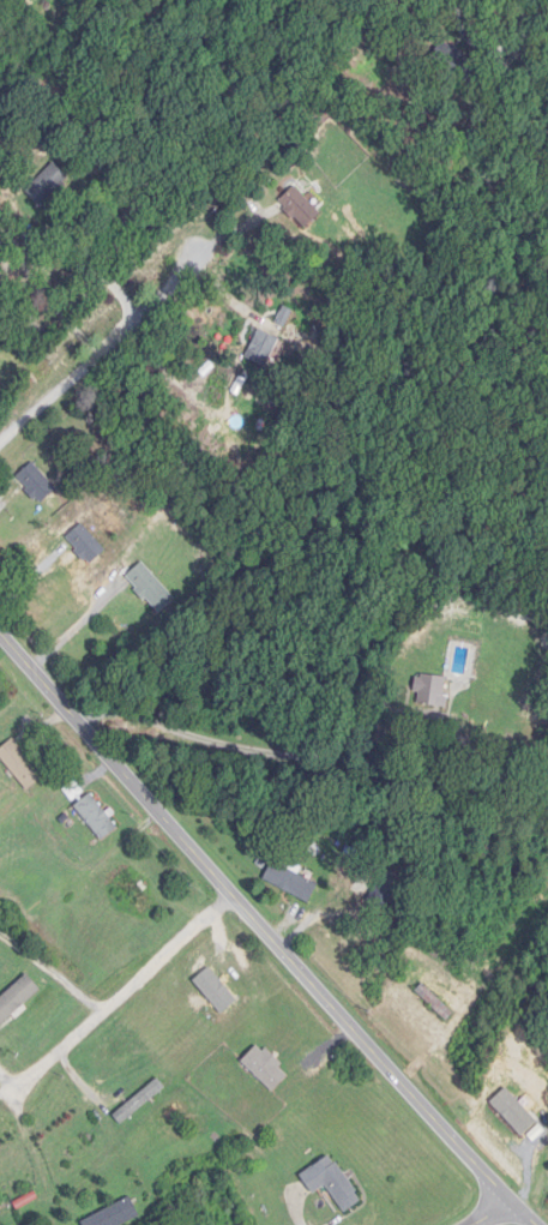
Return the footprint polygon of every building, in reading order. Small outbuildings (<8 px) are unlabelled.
[(26,190),(41,206),(70,179),(55,163),(26,190)] [(322,214),(295,187),(280,202),(307,229),(322,214)] [(247,357),(266,366),(279,340),(261,331),(247,357)] [(17,478),(42,504),(57,490),(33,463),(17,478)] [(107,549),(84,523),(68,538),(91,563),(107,549)] [(177,600),(143,562),(127,577),(161,615),(177,600)] [(444,707),(447,678),(418,675),(415,704),(444,707)] [(43,780),(17,740),(0,751),(0,753),(26,792),(43,780)] [(86,793),(76,781),(64,791),(73,803),(86,793)] [(103,842),(119,829),(92,794),(75,807),(103,842)] [(319,883),(273,863),(265,883),(311,903),(319,883)] [(114,886),(144,918),(158,906),(128,873),(114,886)] [(383,915),(403,887),(386,876),(366,904),(383,915)] [(240,1001),(205,966),(199,973),(233,1007),(240,1001)] [(15,1024),(45,993),(37,986),(8,1016),(15,1024)] [(243,1062),(273,1093),(290,1076),(260,1046),(243,1062)] [(167,1090),(159,1080),(115,1117),(122,1126),(167,1090)] [(328,1186),(344,1214),(362,1204),(334,1156),(302,1175),(313,1195),(328,1186)] [(31,1175),(0,1192),(0,1202),(35,1183),(31,1175)]
